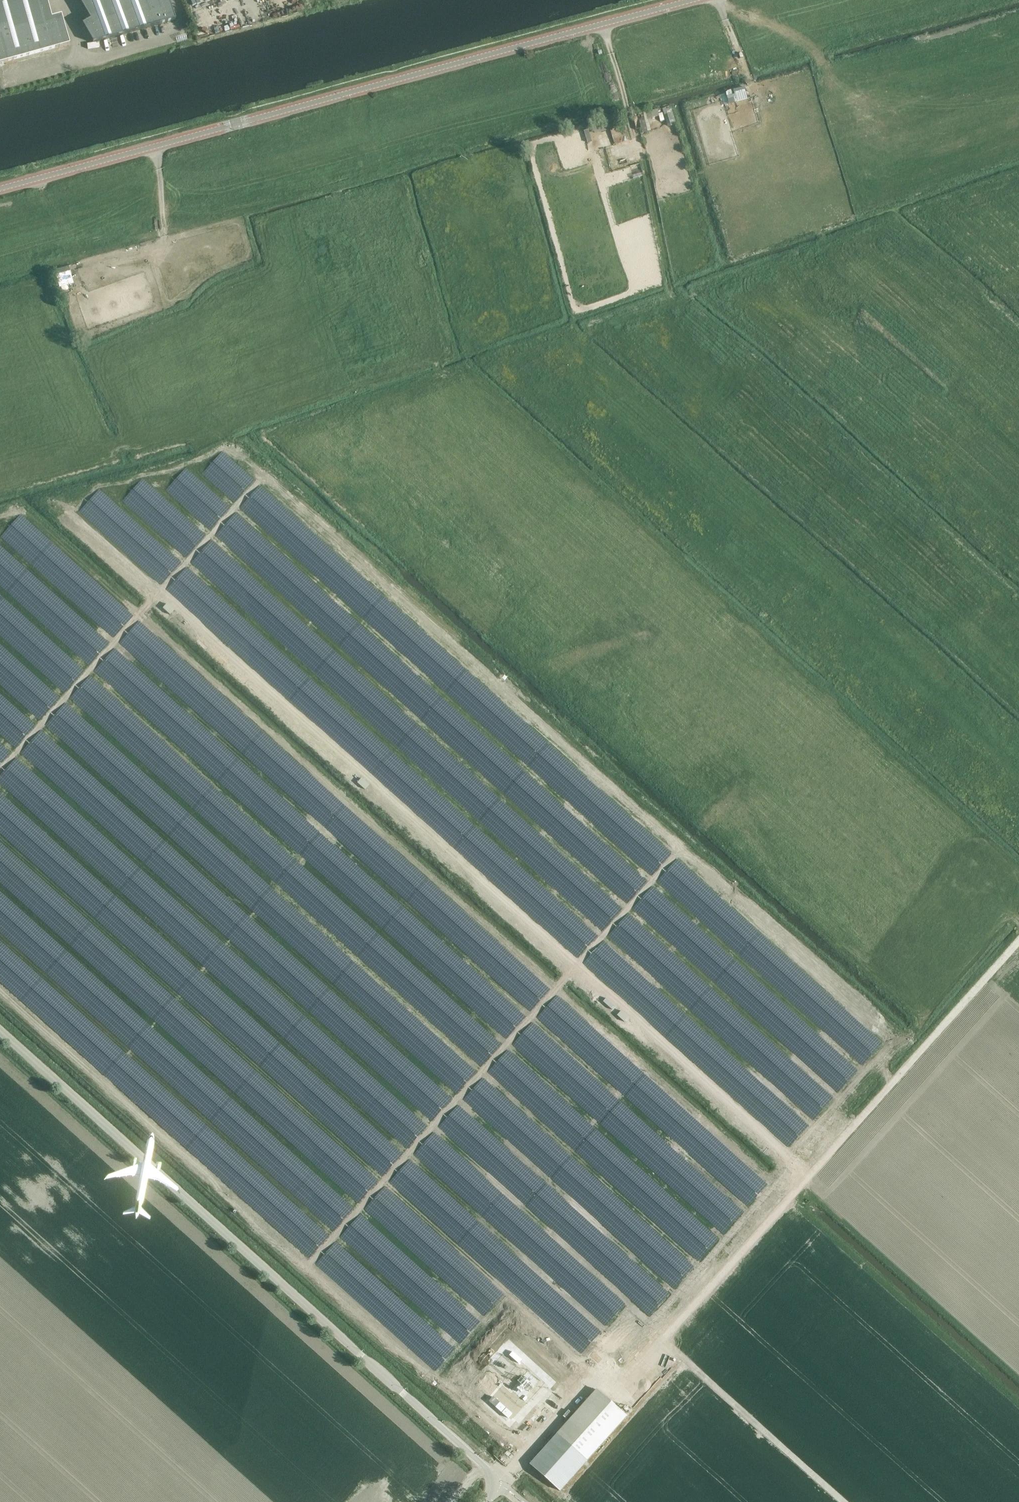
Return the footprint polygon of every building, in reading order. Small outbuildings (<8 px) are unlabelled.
[(53,25),(46,0),(0,0),(0,64),(69,44),(63,22),(53,25)] [(85,30),(92,43),(174,19),(167,0),(78,0),(93,25),(85,30)] [(746,87),(727,90),(729,102),(748,99),(746,87)] [(672,106),(662,108),(666,126),(676,124),(672,106)] [(646,112),(650,128),(659,126),(657,119),(661,119),(659,110),(646,112)] [(611,130),(613,139),(608,140),(609,145),(614,143),(615,145),(630,140),(626,125),(618,127),(616,122),(606,125),(608,131),(611,130)] [(71,270),(58,273),(61,286),(74,282),(71,270)] [(560,1491),(626,1417),(596,1390),(530,1464),(560,1491)]
